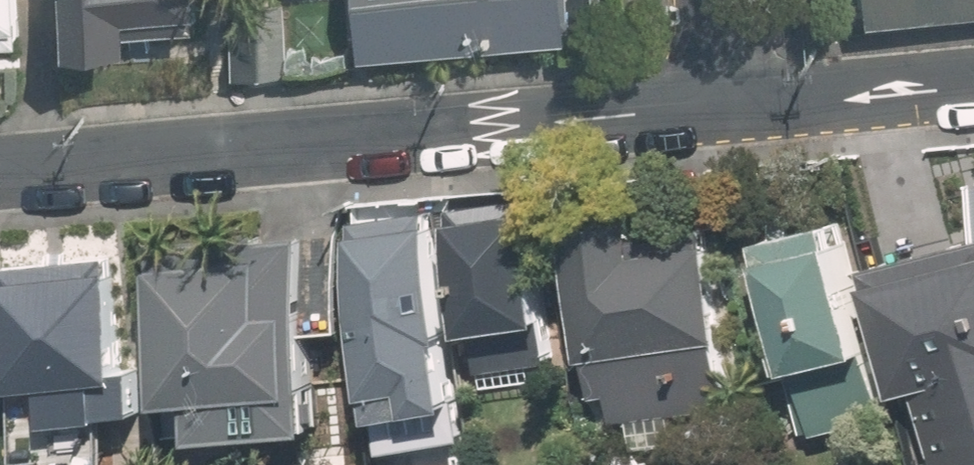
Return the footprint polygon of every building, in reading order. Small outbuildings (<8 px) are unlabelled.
[(27,51),(24,0),(0,0),(0,52),(27,51)] [(73,45),(205,37),(203,0),(71,0),(73,45)] [(362,54),(568,35),(565,0),(357,0),(362,54)] [(973,4),(973,0),(864,0),(866,13),(973,4)] [(519,191),(459,199),(475,324),(535,316),(519,191)] [(711,209),(573,227),(590,353),(728,335),(711,209)] [(840,213),(770,227),(812,436),(881,422),(840,213)] [(339,233),(378,464),(482,464),(440,216),(339,233)] [(913,464),(926,464),(973,454),(973,232),(866,256),(913,464)] [(204,406),(208,435),(337,416),(312,247),(150,270),(171,411),(204,406)] [(150,412),(144,349),(124,351),(116,259),(0,269),(0,299),(8,393),(42,390),(45,421),(150,412)]
